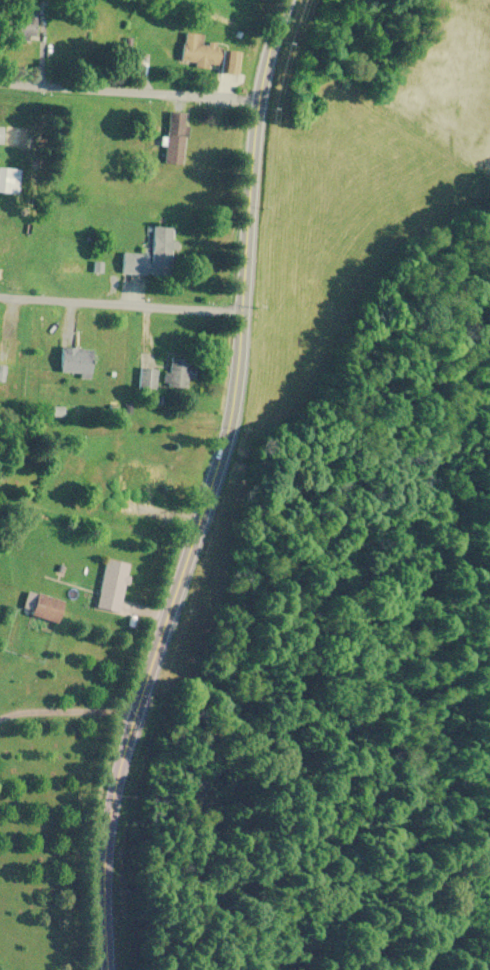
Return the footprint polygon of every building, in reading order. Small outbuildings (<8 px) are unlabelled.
[(203,35),(184,33),(181,64),(221,68),(220,73),(238,75),(241,49),(202,45),(203,35)] [(166,164),(183,164),(185,127),(167,126),(166,164)] [(18,195),(20,169),(0,168),(0,193),(18,195)] [(122,253),(121,275),(171,276),(172,226),(151,226),(150,254),(122,253)] [(9,362),(9,344),(0,344),(0,362),(9,362)] [(92,350),(60,350),(60,373),(81,373),(81,378),(92,378),(92,350)] [(190,388),(190,379),(195,379),(194,358),(169,359),(169,372),(162,372),(163,389),(190,388)] [(157,369),(140,369),(140,390),(157,390),(157,369)] [(97,610),(121,614),(129,565),(106,561),(97,610)] [(65,604),(39,595),(31,616),(58,625),(65,604)]
